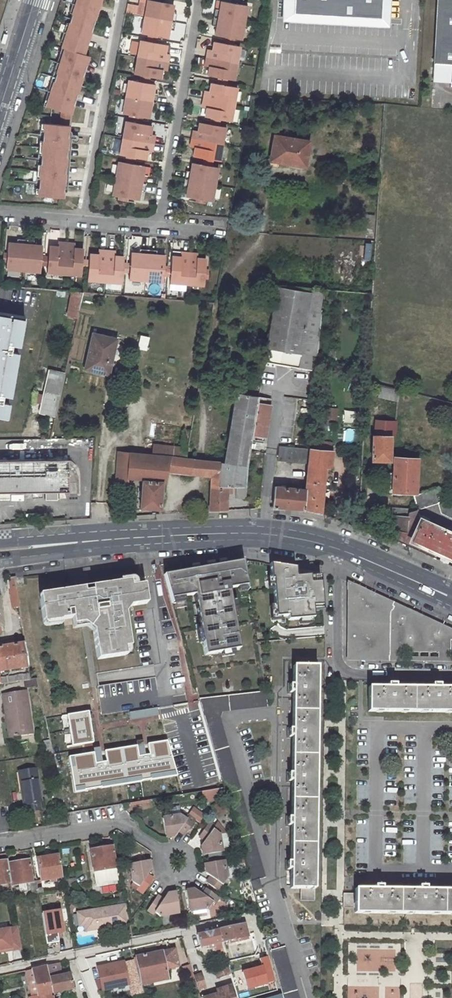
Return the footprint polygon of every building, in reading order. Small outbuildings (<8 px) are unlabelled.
[(73,114),(76,106),(92,56),(87,54),(104,0),(76,0),(72,12),(75,13),(72,23),(69,22),(66,31),(63,40),(66,41),(46,105),(64,111),(72,113),(73,114)] [(147,17),(177,23),(179,14),(174,13),(175,5),(165,3),(156,1),(150,0),(149,0),(147,17)] [(383,0),(295,0),(294,13),(382,18),(383,0)] [(435,63),(447,64),(451,64),(451,0),(438,0),(435,63)] [(245,23),(248,6),(242,5),(233,4),(222,2),(221,10),(216,9),(214,18),(245,23)] [(134,32),(143,34),(145,17),(136,16),(134,32)] [(177,23),(147,17),(143,34),(149,35),(159,37),(169,39),(171,30),(175,31),(177,23)] [(245,23),(214,18),(213,26),(218,27),(216,35),(226,37),(236,39),(242,40),(245,23)] [(148,41),(141,40),(138,57),(170,63),(171,54),(166,53),(168,45),(158,43),(148,41)] [(225,44),(215,42),(213,50),(209,50),(207,58),(238,63),(241,46),(235,45),(225,44)] [(170,63),(138,57),(135,74),(142,75),(152,77),(162,79),(164,70),(168,71),(170,63)] [(238,63),(207,58),(206,66),(210,67),(209,76),(219,77),(228,79),(235,80),(238,63)] [(447,64),(435,63),(434,78),(446,79),(447,64)] [(130,80),(127,97),(158,102),(159,94),(155,93),(156,85),(150,83),(141,82),(130,80)] [(206,89),(204,99),(235,104),(238,88),(227,86),(218,84),(212,83),(211,90),(206,89)] [(158,102),(127,97),(124,114),(135,116),(144,117),(150,118),(152,110),(156,110),(158,102)] [(235,104),(204,99),(203,107),(208,108),(206,117),(212,118),(221,119),(232,121),(235,104)] [(71,125),(72,113),(64,111),(63,124),(71,125)] [(134,122),(128,121),(125,138),(155,143),(157,135),(152,134),(153,125),(143,124),(134,122)] [(63,124),(46,122),(46,126),(43,126),(42,133),(42,143),(45,143),(44,147),(44,150),(41,150),(40,167),(42,167),(42,171),(42,174),(39,174),(38,191),(40,191),(40,195),(65,197),(71,125),(63,124)] [(210,124),(200,122),(199,131),(194,130),(193,138),(223,144),(226,127),(220,126),(210,124)] [(275,137),(270,161),(287,164),(287,160),(305,163),(309,143),(275,137)] [(155,143),(125,138),(121,154),(128,156),(137,157),(147,159),(149,151),(153,151),(155,143)] [(223,144),(193,138),(191,147),(196,147),(194,156),(204,158),(214,160),(220,161),(223,144)] [(287,160),(287,164),(304,168),(305,163),(287,160)] [(126,162),(120,161),(117,178),(148,183),(149,175),(145,174),(146,166),(136,164),(126,162)] [(185,178),(216,184),(219,167),(213,166),(203,164),(193,162),(191,171),(187,170),(185,178)] [(148,183),(117,178),(114,195),(120,196),(130,198),(140,199),(142,191),(146,192),(148,183)] [(216,184),(185,178),(184,187),(188,188),(187,196),(197,198),(207,200),(213,201),(216,184)] [(114,194),(115,184),(107,183),(106,193),(114,194)] [(25,270),(28,239),(19,238),(19,243),(10,242),(9,252),(8,262),(8,268),(25,270)] [(36,239),(28,239),(25,270),(42,271),(43,265),(43,256),(44,245),(36,244),(36,239)] [(66,273),(68,242),(60,242),(60,246),(51,245),(50,256),(49,265),(49,272),(66,273)] [(77,243),(68,242),(66,273),(83,274),(83,268),(84,259),(85,248),(76,248),(77,243)] [(147,280),(150,249),(141,248),(141,253),(132,252),(131,263),(131,272),(130,278),(147,280)] [(106,281),(109,250),(100,249),(100,254),(91,253),(91,259),(90,269),(89,279),(106,281)] [(158,250),(150,249),(147,280),(164,281),(165,275),(166,265),(167,255),(158,254),(158,250)] [(117,251),(109,250),(106,281),(123,282),(124,272),(125,262),(126,256),(117,255),(117,251)] [(182,256),(173,256),(172,266),(171,275),(171,282),(188,283),(191,252),(182,252),(182,256)] [(199,253),(191,252),(188,283),(205,285),(206,279),(207,269),(207,258),(199,258),(199,253)] [(323,308),(325,291),(311,289),(310,291),(275,286),(264,362),(316,370),(323,308)] [(70,290),(65,315),(76,318),(82,291),(70,290)] [(0,311),(0,417),(8,418),(11,402),(3,401),(4,394),(12,396),(20,352),(12,351),(14,344),(22,345),(27,316),(0,311)] [(90,331),(81,370),(109,375),(117,337),(90,331)] [(47,370),(38,414),(55,417),(64,374),(47,370)] [(379,384),(377,397),(398,402),(400,389),(379,384)] [(220,462),(219,471),(218,486),(227,486),(236,486),(245,486),(246,465),(249,450),(251,436),(257,402),(258,396),(234,392),(223,462),(220,462)] [(257,402),(251,436),(266,438),(271,404),(257,402)] [(337,420),(338,408),(326,407),(324,419),(337,420)] [(371,434),(370,461),(392,462),(392,455),(392,436),(395,437),(398,421),(397,421),(378,419),(376,434),(371,434)] [(152,443),(151,454),(187,458),(188,447),(152,443)] [(278,454),(277,461),(306,464),(306,467),(308,448),(279,446),(278,454)] [(52,448),(23,449),(23,459),(52,459),(52,448)] [(308,448),(306,467),(332,469),(334,450),(308,448)] [(116,451),(114,482),(126,483),(127,479),(140,480),(144,453),(128,452),(116,451)] [(140,480),(137,508),(159,511),(161,510),(162,483),(165,483),(167,473),(184,474),(187,458),(151,454),(144,453),(140,480)] [(392,462),(390,493),(417,494),(420,457),(392,455),(392,462)] [(0,459),(0,492),(69,490),(69,458),(52,459),(23,459),(0,459)] [(187,458),(184,474),(209,477),(219,471),(220,462),(187,458)] [(306,488),(304,510),(322,514),(327,468),(332,469),(306,467),(304,488),(306,488)] [(209,477),(207,511),(226,510),(227,486),(218,486),(219,471),(209,477)] [(272,509),(283,509),(304,510),(306,488),(304,488),(274,485),(272,509)] [(236,486),(235,497),(245,498),(245,486),(236,486)] [(417,494),(414,495),(416,509),(438,504),(439,500),(438,488),(428,491),(422,493),(417,494)] [(440,513),(451,518),(451,506),(439,500),(438,504),(440,513)] [(392,507),(390,525),(407,527),(408,512),(408,508),(392,507)] [(390,525),(388,536),(407,545),(419,517),(416,509),(408,512),(407,527),(390,525)] [(407,545),(451,566),(451,531),(419,517),(407,545)] [(249,593),(244,561),(166,575),(177,610),(196,606),(205,658),(242,651),(231,596),(249,593)] [(287,619),(313,616),(312,605),(322,604),(320,581),(309,582),(308,574),(296,576),(295,566),(269,562),(276,616),(287,615),(287,619)] [(15,578),(7,579),(12,609),(20,608),(15,578)] [(89,622),(95,626),(95,630),(93,630),(97,659),(125,655),(124,648),(130,647),(125,613),(130,606),(147,603),(145,584),(131,586),(130,580),(92,586),(93,594),(89,595),(86,599),(84,587),(69,589),(61,590),(61,592),(47,594),(39,596),(44,622),(61,619),(61,618),(72,617),(73,625),(89,622)] [(347,580),(345,661),(436,662),(451,660),(451,629),(347,580)] [(25,644),(0,647),(0,671),(29,666),(25,644)] [(297,902),(314,901),(318,666),(291,665),(291,683),(287,682),(287,689),(289,689),(289,693),(291,693),(290,728),(287,728),(287,734),(289,735),(288,738),(290,738),(290,772),(286,772),(286,779),(288,779),(288,782),(290,782),(289,816),(286,816),(286,823),(288,823),(288,826),(290,826),(289,861),(286,861),(286,867),(287,867),(288,870),(290,871),(289,888),(298,888),(297,902)] [(30,679),(23,680),(24,687),(38,685),(37,678),(30,679)] [(369,712),(451,712),(451,688),(445,688),(444,683),(439,683),(439,686),(435,686),(435,689),(400,688),(400,684),(395,683),(395,686),(390,686),(390,688),(369,688),(369,712)] [(33,735),(26,692),(3,696),(7,724),(13,724),(15,738),(33,735)] [(260,879),(267,877),(220,712),(267,705),(266,692),(200,698),(254,890),(263,887),(260,879)] [(86,713),(65,715),(70,746),(92,742),(86,713)] [(45,742),(48,755),(54,754),(51,741),(45,742)] [(92,753),(67,757),(73,792),(176,776),(166,741),(146,745),(148,755),(137,756),(135,746),(103,751),(104,762),(94,764),(92,753)] [(41,799),(36,766),(21,769),(27,802),(23,803),(24,811),(42,808),(40,800),(41,799)] [(215,788),(204,790),(206,801),(217,799),(215,788)] [(191,815),(202,822),(207,815),(196,808),(191,815)] [(183,813),(164,817),(168,836),(178,834),(182,828),(189,832),(197,819),(191,815),(190,818),(183,813)] [(206,853),(225,851),(222,831),(217,827),(217,824),(212,820),(203,833),(208,837),(204,844),(206,853)] [(113,846),(92,849),(97,884),(119,881),(113,846)] [(60,855),(37,859),(41,880),(36,881),(39,894),(42,893),(41,890),(45,889),(44,880),(64,877),(60,855)] [(33,882),(29,860),(8,863),(12,884),(12,886),(29,883),(31,892),(34,891),(35,895),(39,894),(36,881),(33,882)] [(227,860),(207,863),(209,873),(215,878),(211,883),(224,892),(228,887),(226,885),(229,879),(227,860)] [(0,862),(0,886),(12,884),(8,863),(8,861),(0,862)] [(151,861),(131,864),(134,882),(141,887),(139,889),(145,893),(154,881),(148,876),(152,870),(151,861)] [(196,886),(188,888),(192,908),(214,904),(219,896),(207,887),(203,892),(196,886)] [(358,916),(451,916),(451,892),(427,892),(427,887),(420,887),(420,889),(418,889),(418,893),(383,893),(383,887),(376,887),(376,890),(374,890),(374,893),(358,893),(358,916)] [(182,910),(179,891),(169,891),(165,898),(159,895),(151,907),(157,911),(158,908),(165,913),(182,910)] [(86,932),(130,924),(127,905),(83,913),(85,926),(86,932)] [(60,910),(41,913),(44,937),(57,935),(64,934),(60,910)] [(218,928),(221,942),(248,936),(245,922),(218,928)] [(0,931),(0,950),(11,948),(12,950),(22,949),(19,928),(0,931)] [(195,933),(198,948),(221,942),(218,928),(195,933)] [(57,935),(44,937),(46,944),(58,942),(57,935)] [(271,950),(284,997),(300,997),(285,946),(271,950)] [(175,947),(134,955),(140,986),(168,980),(166,969),(179,967),(175,947)] [(260,958),(262,965),(267,983),(275,981),(267,956),(260,958)] [(129,985),(131,996),(143,993),(140,986),(133,959),(124,962),(129,985)] [(123,960),(95,966),(101,992),(129,985),(124,962),(123,960)] [(45,965),(51,993),(72,989),(69,972),(59,973),(57,962),(45,965)] [(30,996),(28,997),(54,997),(53,995),(51,996),(51,993),(45,965),(29,968),(29,970),(25,971),(30,996)] [(262,965),(241,971),(247,990),(267,984),(267,983),(262,965)] [(202,972),(193,974),(198,991),(207,988),(202,972)] [(216,992),(218,997),(235,997),(231,984),(215,989),(216,992)]
